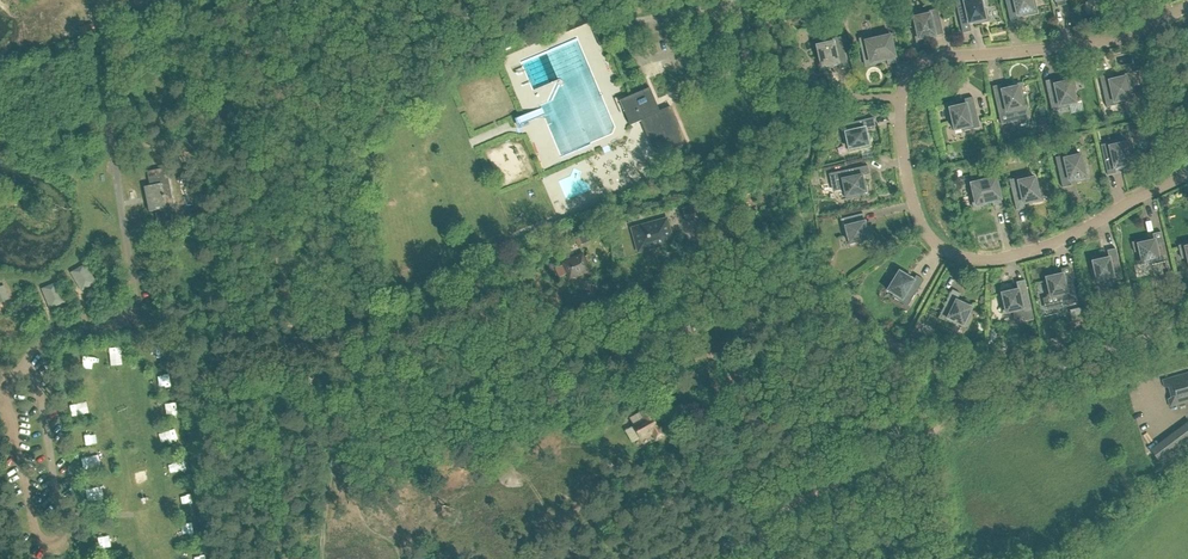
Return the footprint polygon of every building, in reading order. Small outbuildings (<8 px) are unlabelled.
[(955,1),(963,34),(971,32),(969,23),(974,22),(974,25),(989,21),(986,9),(983,10),(981,0),(957,0),(955,1)] [(1010,23),(1019,21),(1018,16),(1022,14),(1023,17),(1037,14),(1034,1),(1032,2),(1031,0),(1005,0),(1010,23)] [(598,5),(590,8),(596,21),(597,21),(603,18),(600,10),(598,5)] [(935,36),(943,34),(937,9),(919,13),(920,16),(913,18),(916,29),(913,30),(916,43),(931,39),(930,37),(935,36)] [(896,63),(889,32),(871,37),(859,39),(866,67),(882,63),(881,60),(886,59),(887,65),(896,63)] [(848,67),(841,37),(823,41),(823,44),(817,46),(819,57),(816,58),(819,71),(834,67),(833,65),(838,64),(839,69),(848,67)] [(1131,86),(1128,74),(1113,77),(1114,80),(1109,81),(1108,75),(1100,77),(1107,108),(1125,103),(1124,100),(1131,99),(1128,87),(1131,86)] [(1076,90),(1073,78),(1059,81),(1059,84),(1055,85),(1054,79),(1045,81),(1052,111),(1070,107),(1069,104),(1076,103),(1073,91),(1076,90)] [(1023,108),(1021,97),(1023,96),(1020,83),(1006,87),(1007,89),(1002,90),(1001,85),(992,87),(1001,125),(1029,119),(1026,107),(1023,108)] [(660,112),(651,89),(621,101),(631,126),(642,122),(655,154),(686,141),(672,107),(660,112)] [(980,128),(973,97),(964,99),(965,105),(961,106),(960,103),(946,107),(949,119),(951,119),(954,130),(961,129),(962,132),(980,128)] [(866,134),(865,130),(875,128),(872,118),(840,125),(844,143),(847,143),(850,152),(872,147),(868,133),(866,134)] [(622,137),(608,141),(615,166),(630,162),(622,137)] [(1119,144),(1118,141),(1100,145),(1107,175),(1116,173),(1115,168),(1119,167),(1120,169),(1134,166),(1131,154),(1129,154),(1126,143),(1119,144)] [(678,154),(685,151),(683,146),(676,149),(678,154)] [(1074,156),(1073,153),(1055,158),(1062,188),(1071,186),(1069,180),(1074,179),(1075,182),(1089,178),(1086,166),(1083,166),(1081,155),(1074,156)] [(556,168),(565,196),(586,190),(577,162),(556,168)] [(868,166),(830,174),(834,192),(844,190),(846,199),(859,197),(858,194),(868,192),(865,180),(863,181),(862,176),(870,175),(868,166)] [(177,221),(166,168),(147,172),(150,186),(144,187),(149,212),(155,211),(158,225),(177,221)] [(1002,205),(995,175),(977,179),(977,182),(971,184),(973,195),(970,196),(973,209),(988,205),(987,203),(992,202),(993,207),(1002,205)] [(1028,179),(1027,176),(1009,180),(1016,210),(1025,208),(1023,203),(1028,202),(1029,204),(1043,201),(1040,189),(1037,189),(1035,178),(1028,179)] [(686,224),(697,220),(693,207),(682,210),(686,224)] [(866,227),(865,222),(863,214),(840,220),(845,237),(848,237),(850,246),(863,243),(862,240),(871,238),(868,226),(866,227)] [(638,255),(676,244),(668,218),(630,229),(638,255)] [(590,231),(579,237),(581,242),(582,244),(594,239),(593,236),(590,231)] [(1154,240),(1154,241),(1149,242),(1148,238),(1131,242),(1132,248),(1133,248),(1134,252),(1136,252),(1139,264),(1149,262),(1150,265),(1168,261),(1162,238),(1161,232),(1152,234),(1154,240)] [(1178,246),(1181,259),(1187,257),(1187,263),(1187,244),(1178,246)] [(1122,279),(1115,249),(1107,251),(1109,258),(1104,259),(1103,257),(1092,259),(1094,269),(1091,269),(1094,282),(1104,280),(1104,283),(1122,279)] [(574,275),(584,270),(582,267),(587,265),(582,253),(562,262),(568,274),(572,272),(574,275)] [(554,270),(558,278),(565,275),(561,267),(554,270)] [(913,280),(909,278),(910,276),(896,267),(889,278),(894,280),(887,291),(893,294),(892,297),(907,307),(924,280),(916,276),(913,280)] [(934,267),(930,278),(937,280),(941,270),(934,267)] [(1057,275),(1057,273),(1045,276),(1047,285),(1045,286),(1048,298),(1057,296),(1060,306),(1077,302),(1069,267),(1061,269),(1062,274),(1057,275)] [(1171,271),(1165,272),(1168,282),(1174,280),(1171,271)] [(1003,301),(1000,301),(1003,312),(1003,314),(1012,312),(1013,312),(1015,320),(1024,318),(1024,321),(1034,319),(1025,280),(1016,282),(1018,290),(1013,291),(1013,289),(1001,291),(1003,301)] [(961,303),(957,301),(960,294),(952,290),(939,318),(955,326),(957,323),(965,327),(971,316),(968,315),(973,306),(962,301),(961,303)] [(1083,308),(1069,311),(1071,317),(1085,314),(1083,308)] [(739,329),(747,323),(737,310),(729,316),(739,329)] [(721,343),(694,353),(697,363),(705,360),(706,363),(714,361),(712,357),(724,353),(721,343)] [(1187,402),(1187,374),(1162,381),(1164,388),(1168,388),(1171,397),(1168,399),(1170,407),(1187,402)] [(666,435),(649,405),(639,411),(630,417),(633,423),(632,423),(641,439),(651,434),(656,441),(666,435)] [(1187,446),(1187,425),(1152,452),(1162,465),(1187,446)] [(144,469),(134,472),(136,479),(146,476),(144,469)]
